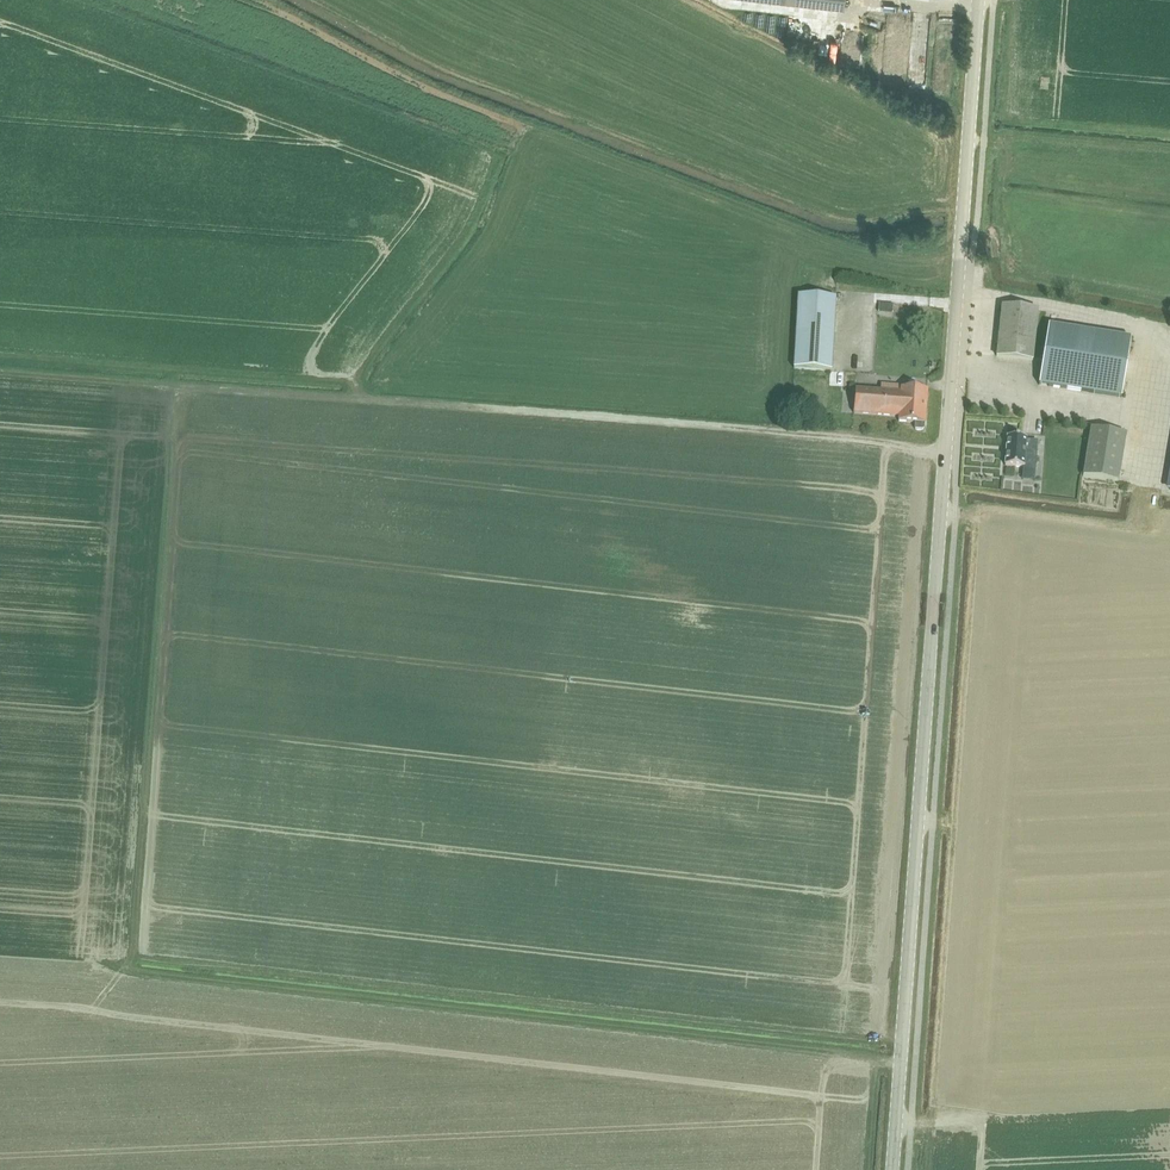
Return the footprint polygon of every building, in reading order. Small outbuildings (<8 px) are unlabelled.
[(844,8),(845,0),(773,0),(844,8)] [(842,55),(859,56),(861,35),(843,34),(842,55)] [(834,55),(836,37),(828,36),(825,54),(834,55)] [(794,370),(832,372),(836,299),(798,296),(794,370)] [(878,300),(877,311),(892,311),(893,300),(878,300)] [(996,357),(1033,361),(1038,312),(1001,308),(996,357)] [(1039,386),(1122,399),(1131,339),(1048,326),(1039,386)] [(855,390),(854,414),(899,417),(899,422),(915,423),(915,429),(916,430),(923,431),(924,429),(924,424),(925,424),(927,391),(901,389),(901,394),(855,390)] [(1119,482),(1127,435),(1090,429),(1083,477),(1119,482)] [(1007,437),(1005,466),(1023,468),(1023,472),(1035,473),(1037,450),(1030,450),(1031,441),(1026,441),(1026,439),(1007,437)]
